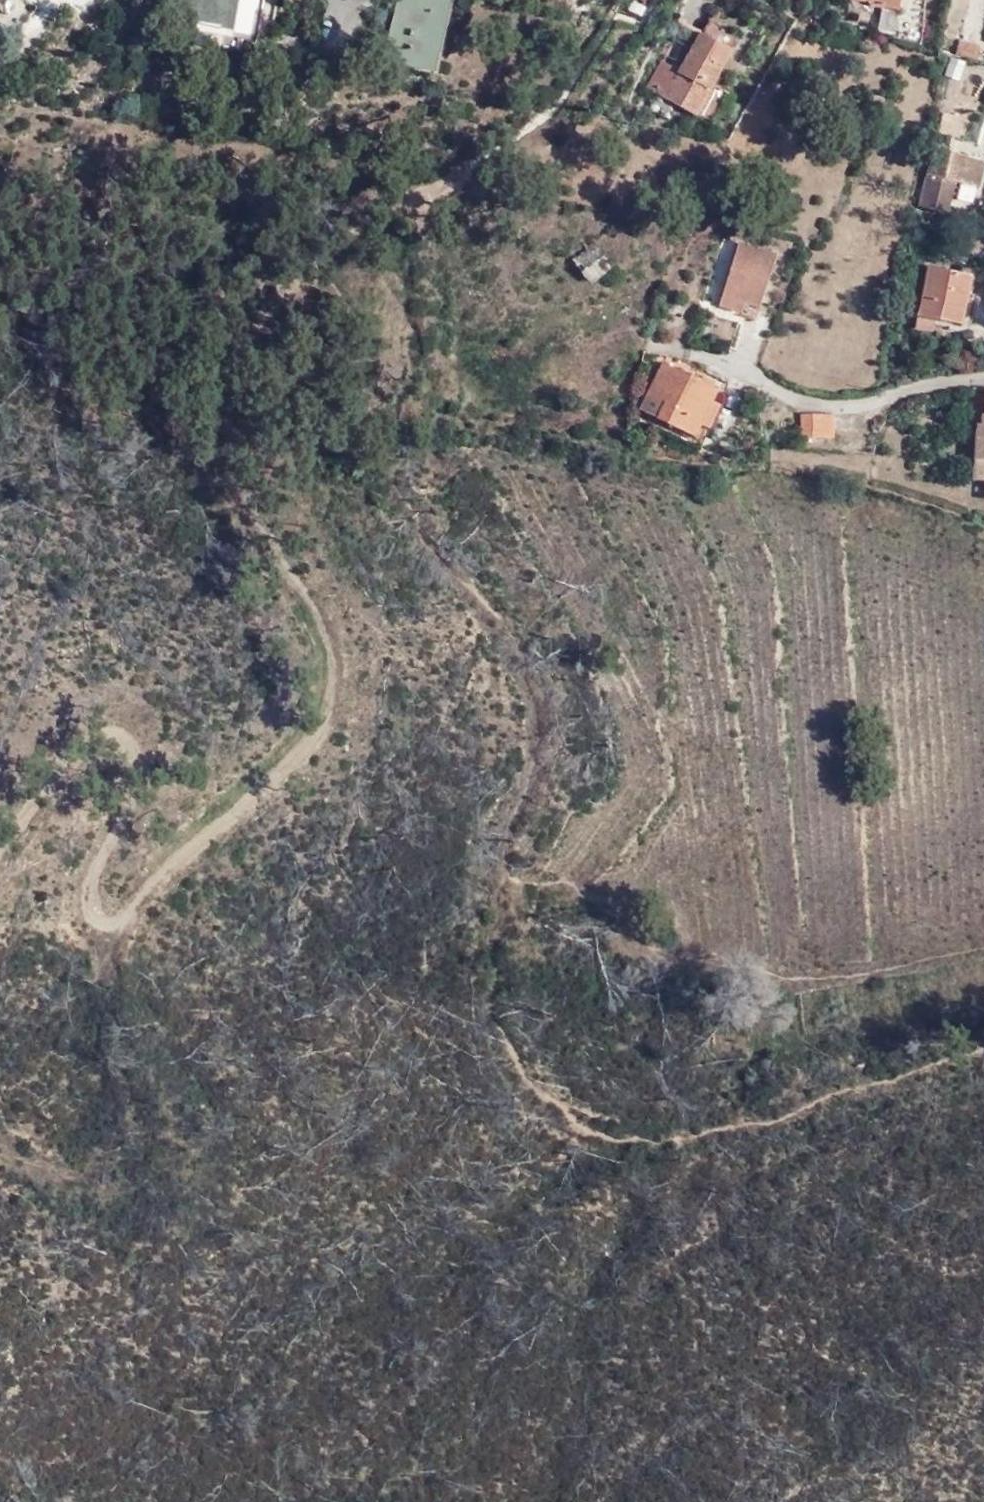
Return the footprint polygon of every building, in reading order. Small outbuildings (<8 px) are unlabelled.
[(212,11),(215,0),(165,0),(212,11)] [(363,46),(403,54),(413,0),(373,0),(363,46)] [(899,10),(900,0),(863,0),(865,0),(864,12),(874,13),(874,6),(899,10)] [(683,18),(663,54),(658,63),(647,57),(636,76),(678,99),(695,68),(719,26),(710,19),(713,15),(693,5),(686,19),(683,18)] [(960,40),(957,54),(976,59),(979,44),(960,40)] [(712,77),(695,68),(678,99),(694,107),(712,77)] [(916,138),(907,186),(934,190),(938,170),(962,175),(965,148),(916,138)] [(934,190),(907,186),(904,198),(931,202),(934,190)] [(742,292),(758,240),(719,229),(702,291),(723,298),(726,288),(742,292)] [(954,264),(909,256),(899,303),(916,306),(945,311),(954,264)] [(685,408),(694,385),(699,374),(645,350),(632,379),(645,386),(638,403),(679,423),(685,408)] [(975,372),(972,394),(966,394),(966,406),(960,405),(955,461),(970,463),(969,480),(983,481),(983,373),(975,372)] [(703,390),(694,385),(685,408),(693,412),(703,390)] [(814,425),(814,402),(784,401),(784,425),(814,425)]
